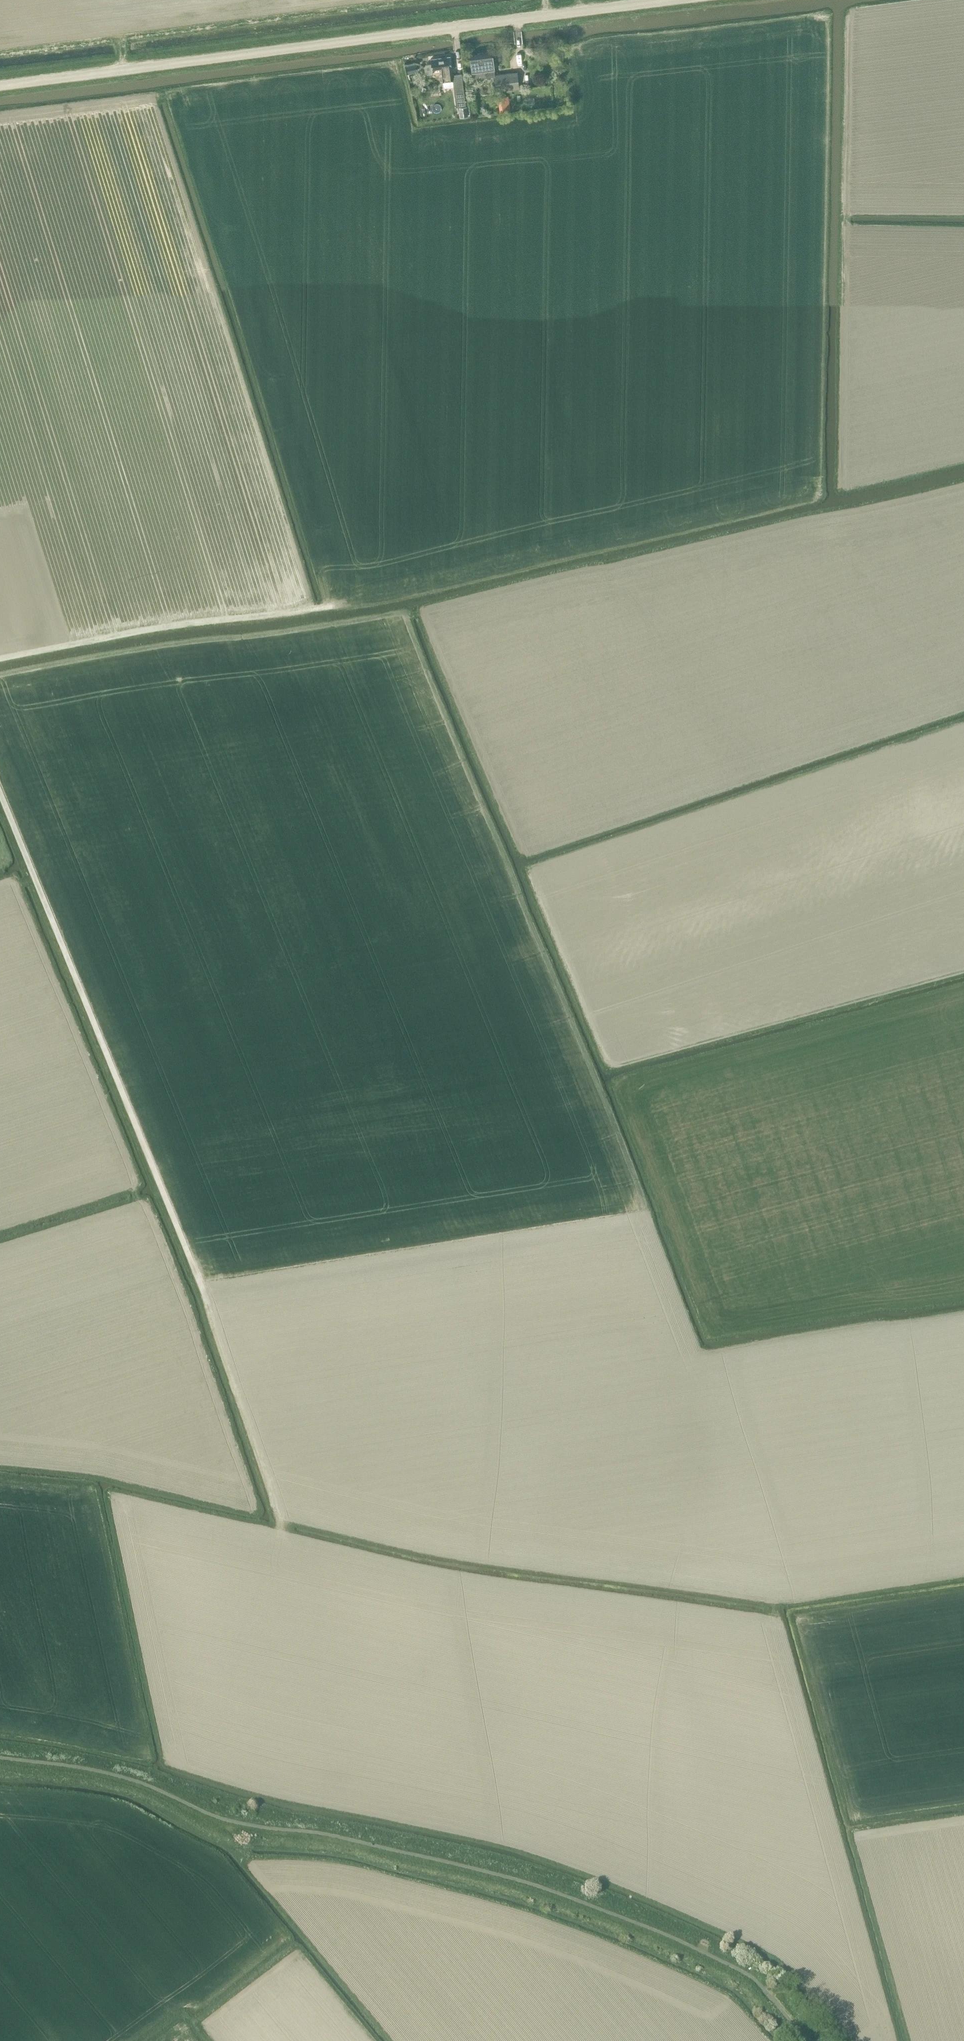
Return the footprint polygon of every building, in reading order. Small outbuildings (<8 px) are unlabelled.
[(492,51),(470,54),(471,66),(472,71),(472,72),(473,72),(474,79),(494,76),(493,69),(494,69),(492,51)] [(430,59),(431,63),(425,64),(424,66),(425,73),(427,74),(433,73),(433,69),(441,68),(443,82),(453,81),(452,74),(451,67),(450,56),(430,59)] [(406,65),(408,74),(417,72),(415,64),(406,65)] [(519,88),(517,71),(495,74),(497,91),(519,88)] [(461,73),(452,74),(453,81),(454,86),(455,97),(464,96),(461,73)] [(509,103),(499,105),(500,112),(510,110),(509,103)] [(459,108),(460,117),(468,117),(467,107),(459,108)]
